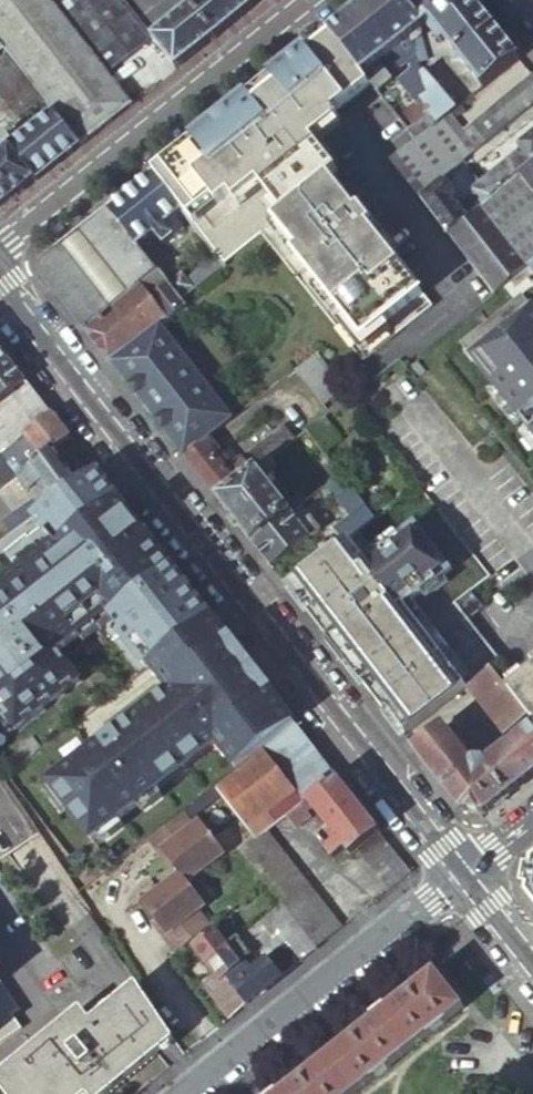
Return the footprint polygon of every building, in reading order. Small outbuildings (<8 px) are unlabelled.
[(133,104),(107,71),(51,0),(0,0),(0,44),(5,50),(7,52),(44,99),(53,111),(80,145),(108,123),(133,104)] [(107,71),(133,50),(149,38),(119,0),(51,0),(107,71)] [(176,70),(253,8),(263,0),(196,0),(195,1),(194,0),(184,0),(181,2),(187,8),(151,37),(176,70)] [(331,32),(365,75),(363,77),(370,86),(376,93),(389,82),(387,79),(396,72),(385,59),(410,39),(415,34),(389,0),(371,0),(359,9),(340,24),(331,32)] [(520,59),(473,0),(389,0),(415,34),(420,30),(430,22),(435,28),(433,30),(431,34),(438,44),(442,44),(445,41),(482,89),(520,59)] [(155,172),(225,263),(262,233),(363,361),(432,307),(371,228),(374,226),(362,210),(359,213),(332,178),(340,172),(315,140),(343,120),(337,113),(349,103),(370,86),(363,77),(365,75),(331,32),(302,55),(292,63),(287,67),(245,100),(209,129),(202,135),(198,137),(155,172)] [(415,56),(417,64),(428,60),(422,38),(410,40),(415,56)] [(410,40),(410,39),(385,59),(396,72),(415,56),(410,40)] [(44,99),(7,52),(0,57),(0,97),(18,120),(44,99)] [(424,86),(420,74),(417,64),(404,76),(408,91),(424,86)] [(437,125),(448,116),(453,112),(456,110),(425,70),(420,74),(424,86),(427,95),(420,100),(427,109),(426,110),(428,113),(429,114),(437,125)] [(420,199),(438,184),(532,106),(532,76),(462,133),(448,116),(437,125),(415,142),(391,161),(420,199)] [(427,109),(420,100),(403,114),(412,125),(428,113),(426,110),(427,109)] [(456,110),(453,112),(457,118),(463,113),(458,108),(456,110)] [(58,164),(80,145),(53,111),(13,144),(10,146),(36,181),(58,164)] [(406,132),(415,142),(437,125),(429,114),(406,132)] [(13,144),(6,135),(0,140),(0,154),(10,146),(13,144)] [(532,165),(532,137),(519,148),(522,152),(481,184),(492,198),(532,165)] [(28,188),(36,181),(10,146),(0,154),(0,210),(28,188)] [(494,294),(528,266),(532,262),(532,165),(492,198),(483,205),(478,210),(447,234),(494,294)] [(155,172),(152,174),(181,211),(194,226),(217,255),(224,264),(225,263),(155,172)] [(181,211),(152,174),(131,191),(108,210),(137,247),(153,234),(163,247),(184,229),(174,217),(181,211)] [(420,199),(447,234),(478,210),(469,199),(458,207),(438,184),(420,199)] [(472,191),(483,205),(492,198),(481,184),(472,191)] [(110,364),(159,326),(186,305),(184,302),(180,297),(169,284),(159,271),(158,273),(137,247),(108,210),(42,262),(40,275),(110,364)] [(197,285),(224,264),(217,255),(190,277),(197,285)] [(169,284),(180,297),(192,288),(181,274),(169,284)] [(522,294),(461,343),(474,359),(481,354),(500,378),(493,384),(532,434),(532,309),(522,294)] [(110,364),(184,458),(210,438),(233,420),(159,326),(110,364)] [(322,407),(345,389),(317,354),(295,371),(322,407)] [(481,354),(474,359),(493,384),(500,378),(481,354)] [(26,383),(7,359),(0,365),(0,402),(26,383)] [(51,414),(30,388),(0,410),(0,419),(3,424),(0,426),(0,451),(51,414)] [(70,438),(51,414),(0,451),(0,469),(10,461),(19,474),(51,449),(52,451),(70,438)] [(184,458),(217,501),(270,459),(294,440),(282,425),(239,459),(231,466),(222,454),(210,438),(184,458)] [(231,466),(239,459),(230,448),(222,454),(231,466)] [(13,533),(78,486),(52,451),(51,449),(19,474),(17,475),(28,490),(43,479),(50,488),(5,521),(13,533)] [(217,501),(251,544),(300,506),(304,503),(298,496),(286,505),(263,476),(275,467),(270,459),(217,501)] [(358,533),(375,520),(340,475),(327,485),(350,515),(333,528),(344,544),(358,533)] [(78,486),(13,533),(0,542),(0,595),(102,517),(78,486)] [(300,506),(251,544),(271,569),(320,531),(300,506)] [(344,544),(288,588),(320,628),(329,640),(374,701),(404,739),(467,688),(465,685),(494,662),(435,586),(452,572),(415,524),(375,555),(358,533),(344,544)] [(156,657),(190,630),(142,569),(108,595),(156,657)] [(457,605),(468,619),(483,607),(472,593),(457,605)] [(101,740),(46,783),(90,841),(217,744),(235,769),(294,724),(227,638),(210,617),(153,662),(173,687),(166,691),(101,740)] [(527,715),(508,690),(491,670),(469,687),(505,733),(527,715)] [(508,690),(527,715),(532,722),(532,670),(508,690)] [(336,777),(296,726),(214,787),(256,840),(267,832),(285,817),(336,777)] [(532,775),(532,728),(487,765),(485,763),(475,762),(474,766),(445,728),(414,751),(462,811),(484,814),(532,775)] [(380,833),(336,777),(285,817),(294,828),(307,818),(304,813),(310,807),(330,832),(318,842),(333,862),(345,851),(350,857),(380,833)] [(173,867),(179,875),(218,845),(200,822),(193,827),(182,813),(147,840),(158,855),(162,852),(173,867)] [(267,832),(256,840),(241,852),(264,882),(282,905),(316,948),(342,927),(267,832)] [(411,873),(382,835),(359,853),(388,891),(411,873)] [(162,852),(158,855),(170,870),(173,867),(162,852)] [(530,865),(527,867),(524,891),(532,902),(532,863),(530,865)] [(179,875),(141,903),(155,920),(166,934),(163,937),(176,953),(210,926),(198,912),(205,906),(179,875)] [(316,949),(316,948),(282,905),(239,939),(253,957),(267,946),(273,954),(288,972),(299,963),(316,949)] [(166,934),(155,920),(151,923),(163,937),(166,934)] [(227,948),(235,942),(222,924),(214,931),(227,948)] [(192,948),(205,965),(227,948),(214,931),(192,948)] [(253,957),(239,939),(235,942),(227,948),(205,965),(212,975),(201,983),(229,1019),(246,1005),(226,978),(245,963),(253,957)] [(226,978),(246,1005),(288,972),(273,954),(267,946),(253,957),(245,963),(226,978)] [(433,976),(387,1012),(384,1008),(373,1017),(376,1021),(283,1093),(354,1093),(462,1010),(433,976)] [(21,1030),(12,1015),(20,1010),(0,981),(0,1044),(21,1030)] [(174,1042),(175,1041),(152,1007),(137,984),(91,1021),(81,1009),(0,1075),(0,1089),(4,1093),(110,1093),(174,1042)]
